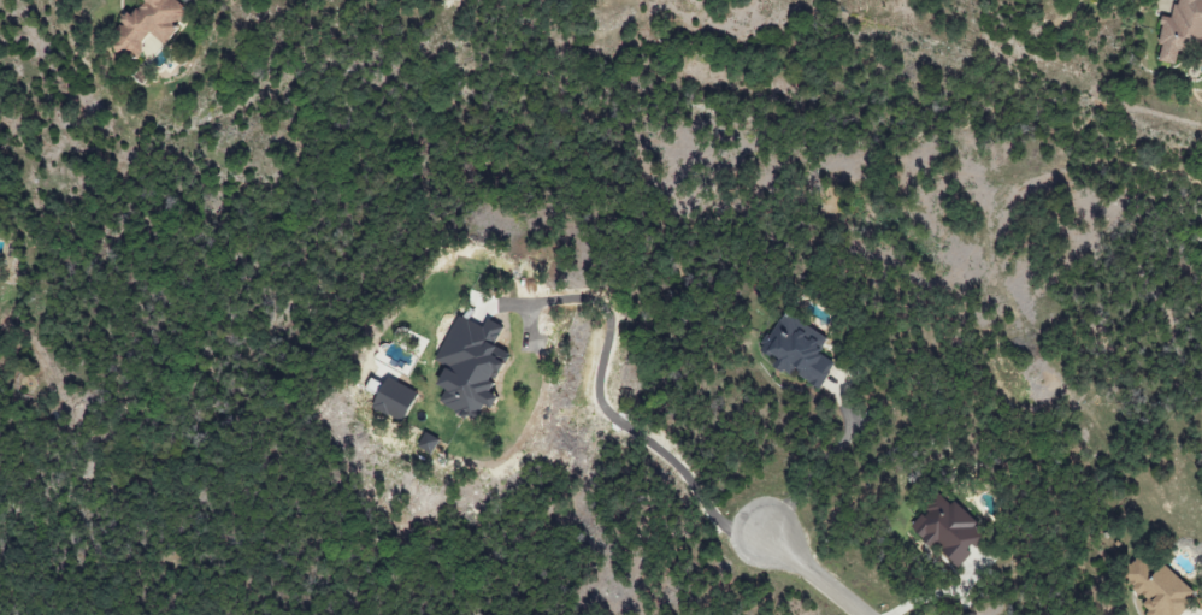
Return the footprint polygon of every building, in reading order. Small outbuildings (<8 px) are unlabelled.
[(132,63),(150,34),(167,45),(179,26),(177,25),(189,7),(178,0),(142,0),(132,17),(128,14),(107,47),(132,63)] [(1172,19),(1163,16),(1156,44),(1163,45),(1158,61),(1175,65),(1178,52),(1187,54),(1190,40),(1201,43),(1201,0),(1177,0),(1172,19)] [(827,338),(784,312),(758,356),(794,377),(795,375),(818,388),(833,362),(818,353),(827,338)] [(437,362),(445,366),(436,386),(446,390),(440,405),(476,421),(482,406),(491,409),(497,396),(490,393),(495,381),(507,353),(494,347),(503,326),(486,319),(483,327),(457,316),(437,362)] [(417,393),(385,377),(381,386),(370,381),(367,387),(378,393),(372,407),(403,422),(417,393)] [(417,448),(432,455),(439,439),(425,432),(417,448)] [(910,528),(931,548),(934,544),(958,567),(971,554),(969,552),(987,533),(953,501),(950,504),(938,493),(924,508),(927,510),(910,528)] [(1157,570),(1139,554),(1120,576),(1146,600),(1139,608),(1147,614),(1179,614),(1197,594),(1163,563),(1157,570)]
